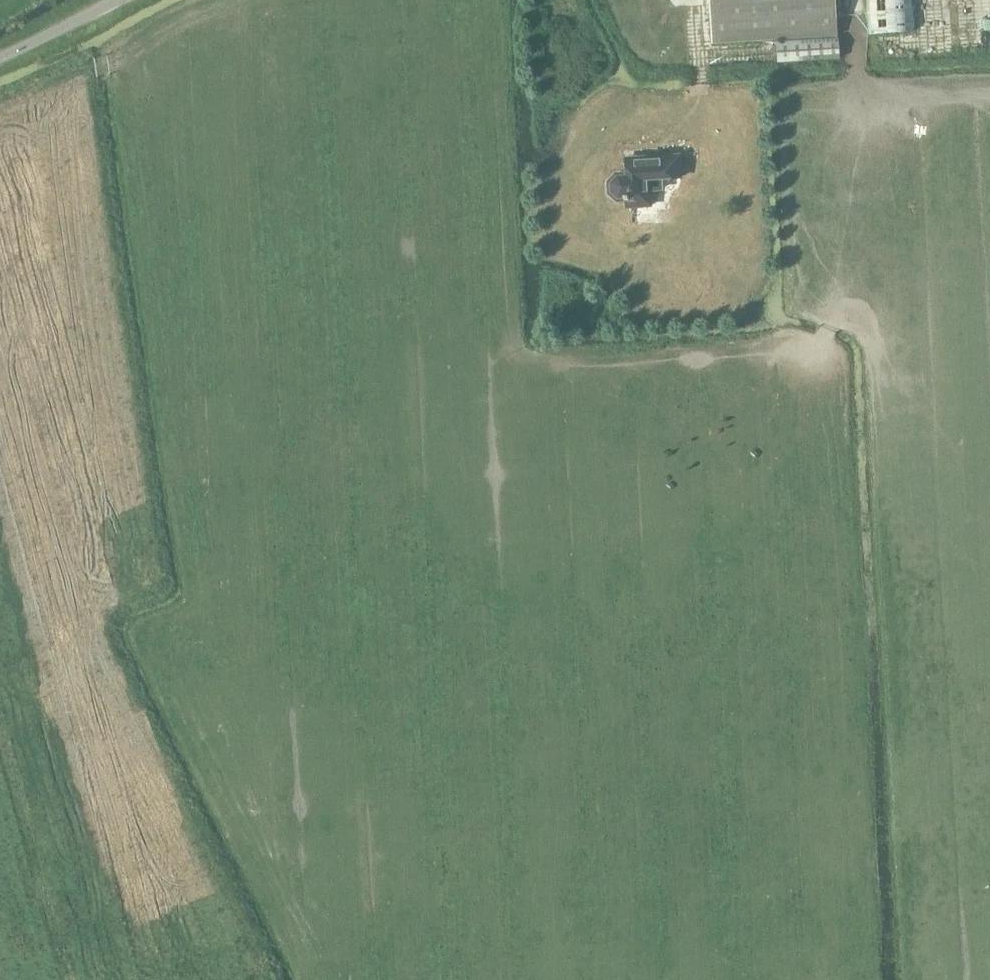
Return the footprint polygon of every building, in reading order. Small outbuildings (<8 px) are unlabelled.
[(776,40),(778,61),(839,57),(838,36),(836,0),(710,0),(712,44),(776,40)] [(871,33),(913,31),(911,0),(869,0),(871,33)] [(617,202),(626,201),(627,208),(651,207),(650,191),(662,190),(661,179),(681,178),(680,156),(626,159),(627,174),(616,175),(608,183),(609,194),(617,202)]
